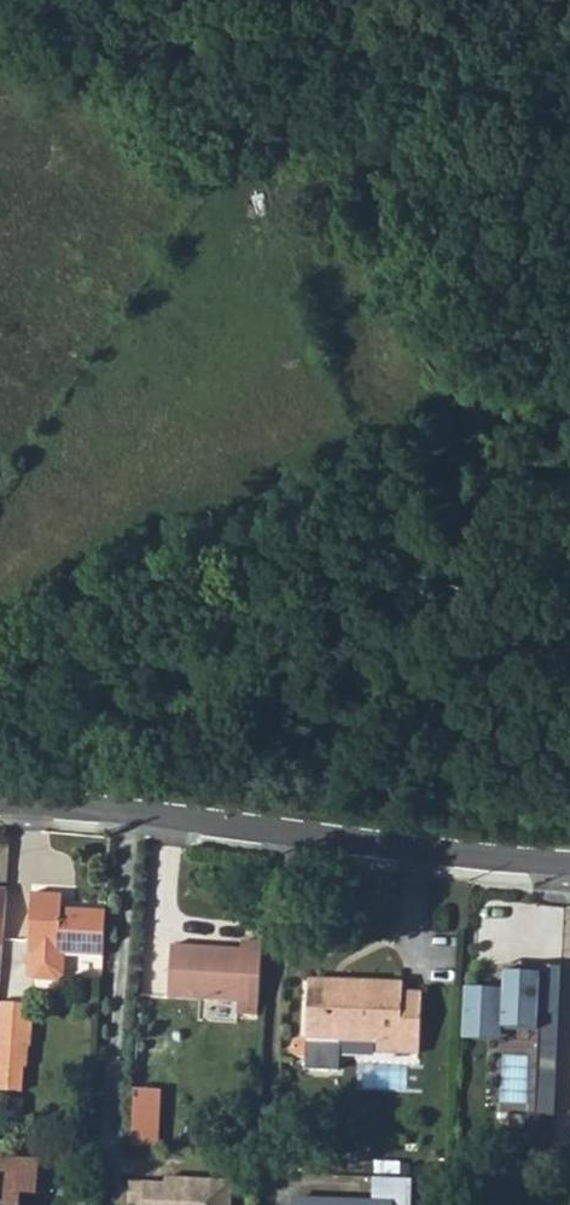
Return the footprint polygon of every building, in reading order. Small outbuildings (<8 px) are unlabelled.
[(103,957),(105,910),(62,908),(63,895),(32,893),(27,973),(33,980),(57,982),(63,976),(65,955),(103,957)] [(257,1015),(262,943),(240,943),(240,950),(171,946),(167,999),(236,1003),(236,1014),(257,1015)] [(559,965),(504,962),(503,986),(468,985),(465,1038),(501,1040),(501,1027),(541,1029),(542,1013),(557,1014),(559,965)] [(309,990),(348,992),(349,983),(309,980),(309,990)] [(338,1070),(339,1040),(377,1043),(377,1052),(419,1054),(422,995),(403,994),(403,985),(349,983),(348,992),(309,990),(306,1039),(297,1039),(293,1047),(296,1054),(305,1057),(304,1069),(338,1070)] [(0,1003),(0,1046),(29,1048),(33,1005),(0,1003)] [(159,1091),(132,1090),(129,1147),(156,1148),(159,1091)] [(0,1159),(0,1204),(17,1204),(18,1195),(33,1197),(36,1162),(0,1159)] [(372,1174),(372,1199),(291,1196),(291,1204),(409,1204),(410,1175),(372,1174)] [(231,1183),(179,1181),(173,1186),(164,1186),(128,1184),(127,1204),(230,1204),(231,1183)]
